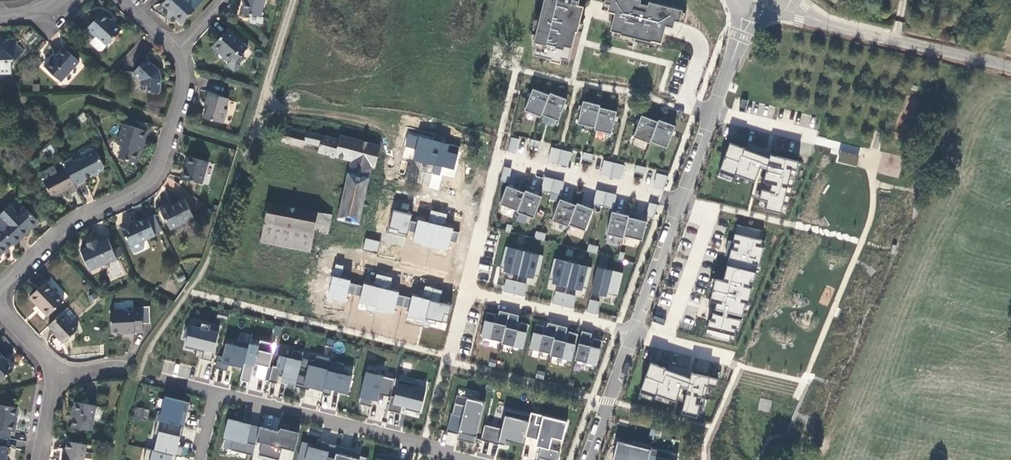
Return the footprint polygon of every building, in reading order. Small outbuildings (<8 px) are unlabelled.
[(202,3),(199,0),(166,0),(163,4),(172,12),(183,22),(202,3)] [(265,0),(245,0),(245,1),(242,13),(260,18),(265,0)] [(530,44),(533,45),(531,54),(548,58),(548,61),(558,63),(559,58),(566,59),(572,31),(576,31),(582,5),(573,3),(574,0),(541,0),(530,44)] [(601,2),(605,3),(604,11),(611,12),(607,30),(618,32),(617,33),(648,41),(648,39),(659,42),(663,24),(670,26),(672,19),(681,21),(683,11),(679,10),(679,8),(647,0),(645,0),(645,3),(637,1),(637,0),(601,0),(601,2)] [(121,31),(101,13),(94,20),(87,28),(96,37),(90,42),(98,50),(102,50),(107,45),(108,45),(121,31)] [(248,48),(227,30),(212,47),(216,50),(220,53),(221,52),(231,61),(230,62),(227,65),(234,72),(240,66),(239,64),(244,59),(241,56),(248,48)] [(23,50),(12,39),(6,40),(0,46),(0,73),(11,73),(11,63),(23,50)] [(52,59),(44,67),(60,82),(79,62),(64,48),(57,56),(55,55),(52,59)] [(230,62),(231,61),(221,52),(220,53),(230,62)] [(159,71),(146,60),(133,74),(141,81),(140,85),(149,88),(148,93),(159,93),(163,80),(161,75),(159,71)] [(549,92),(532,85),(524,107),(541,113),(542,111),(549,92)] [(542,111),(558,118),(567,96),(550,90),(549,92),(542,111)] [(228,99),(209,93),(205,105),(207,106),(206,111),(203,118),(223,124),(227,110),(225,110),(228,99)] [(600,102),(583,98),(578,120),(595,124),(600,104),(600,102)] [(747,101),(741,99),(738,111),(744,113),(747,101)] [(612,130),(617,108),(600,104),(595,124),(594,126),(612,130)] [(658,118),(642,112),(633,133),(650,140),(651,138),(658,118)] [(667,144),(676,122),(659,116),(658,118),(651,138),(667,144)] [(144,142),(148,131),(125,124),(119,144),(123,145),(119,157),(137,163),(140,154),(144,142)] [(338,219),(361,223),(373,164),(376,165),(380,144),(340,134),(339,137),(284,124),(281,136),(280,141),(303,147),(304,141),(318,145),(317,151),(351,159),(338,219)] [(278,133),(276,131),(272,133),(270,136),(271,139),(274,142),(277,141),(279,139),(280,136),(278,133)] [(460,147),(408,134),(405,146),(415,149),(413,161),(421,163),(419,171),(440,175),(442,167),(454,170),(460,147)] [(519,136),(511,135),(508,149),(516,151),(519,136)] [(742,145),(728,140),(718,169),(733,174),(733,172),(753,179),(758,164),(765,166),(756,205),(780,210),(782,201),(786,202),(797,158),(769,151),(767,154),(756,150),(757,148),(746,144),(742,145)] [(551,144),(548,159),(558,161),(561,147),(551,144)] [(558,161),(568,164),(572,149),(561,147),(558,161)] [(71,159),(62,163),(66,169),(75,187),(84,182),(83,181),(92,177),(103,171),(104,166),(95,149),(90,148),(85,151),(84,156),(73,161),(71,159)] [(580,160),(591,162),(593,154),(582,152),(580,160)] [(201,184),(208,162),(189,157),(184,171),(182,179),(201,184)] [(600,171),(610,174),(614,159),(604,157),(600,171)] [(610,174),(621,176),(625,162),(614,159),(610,174)] [(504,164),(501,178),(508,180),(512,166),(504,164)] [(636,165),(635,172),(645,173),(646,166),(636,165)] [(70,193),(77,190),(75,187),(66,169),(58,173),(55,167),(40,174),(51,197),(61,192),(67,189),(70,193)] [(653,184),(664,187),(669,172),(657,170),(653,184)] [(554,176),(544,173),(541,188),(551,190),(554,176)] [(561,193),(565,178),(554,176),(551,190),(561,193)] [(525,189),(507,183),(500,201),(518,208),(525,189)] [(607,188),(597,186),(593,201),(604,203),(607,188)] [(534,215),(542,193),(526,187),(525,189),(518,208),(517,209),(534,215)] [(614,206),(617,191),(607,188),(604,203),(614,206)] [(569,222),(577,202),(560,196),(552,218),(568,224),(569,222)] [(170,230),(194,218),(185,199),(174,204),(170,206),(169,204),(160,209),(170,230)] [(654,215),(659,201),(650,199),(646,213),(654,215)] [(586,228),(594,206),(577,200),(577,202),(569,222),(586,228)] [(270,201),(266,219),(316,230),(327,233),(332,214),(270,201)] [(13,244),(21,236),(22,238),(28,233),(39,222),(25,208),(17,214),(10,207),(0,216),(2,218),(0,220),(0,230),(13,244)] [(629,212),(612,208),(607,231),(624,235),(624,233),(629,213),(629,212)] [(412,215),(393,210),(387,231),(406,237),(408,230),(410,221),(412,215)] [(410,221),(408,230),(414,232),(412,242),(447,251),(450,241),(457,243),(460,233),(453,231),(454,229),(444,226),(448,214),(431,210),(428,223),(418,220),(417,223),(410,221)] [(643,237),(648,218),(629,213),(624,233),(643,237)] [(156,237),(146,217),(138,221),(137,220),(135,221),(132,222),(132,221),(121,226),(131,248),(156,237)] [(311,250),(316,230),(266,219),(262,239),(311,250)] [(709,320),(706,335),(729,341),(730,334),(734,335),(736,329),(739,329),(741,320),(726,317),(727,311),(745,315),(748,303),(752,288),(747,287),(749,280),(753,281),(757,265),(758,265),(762,248),(760,247),(761,241),(758,240),(760,231),(737,226),(734,242),(735,242),(733,250),(731,249),(724,281),(716,279),(711,301),(717,302),(715,309),(723,311),(722,316),(712,313),(711,320),(709,320)] [(13,244),(0,230),(0,257),(6,251),(13,244)] [(544,240),(545,233),(535,231),(534,239),(544,240)] [(380,242),(365,238),(363,250),(377,254),(380,242)] [(81,250),(89,267),(105,260),(106,262),(122,255),(119,247),(113,250),(107,239),(101,242),(98,243),(96,239),(87,243),(89,247),(81,250)] [(597,254),(599,247),(588,244),(586,251),(597,254)] [(538,254),(503,246),(498,266),(502,267),(501,270),(528,277),(529,274),(533,275),(538,254)] [(589,267),(552,257),(547,278),(551,279),(550,282),(580,289),(581,286),(584,287),(589,267)] [(344,266),(335,265),(328,298),(346,302),(348,294),(355,295),(357,285),(351,284),(352,281),(341,278),(344,266)] [(621,272),(596,266),(590,291),(605,295),(605,292),(615,295),(621,272)] [(357,285),(355,295),(361,295),(358,308),(375,313),(376,310),(393,314),(395,306),(403,307),(405,297),(398,296),(399,292),(389,290),(393,277),(376,274),(374,286),(363,283),(362,286),(357,285)] [(524,283),(504,278),(501,290),(521,295),(524,283)] [(63,302),(46,283),(39,289),(30,297),(48,316),(63,302)] [(405,297),(403,307),(408,308),(407,318),(423,323),(423,326),(445,332),(452,306),(439,303),(442,290),(424,287),(422,298),(412,295),(411,299),(405,297)] [(573,295),(553,290),(551,302),(570,307),(573,295)] [(597,301),(588,298),(585,310),(595,312),(597,301)] [(124,310),(111,311),(111,332),(120,332),(126,332),(126,333),(135,333),(143,333),(143,324),(150,323),(150,306),(143,307),(143,308),(134,308),(134,312),(127,312),(124,310)] [(228,318),(229,312),(220,310),(218,316),(228,318)] [(493,314),(484,311),(479,336),(500,341),(499,343),(520,348),(526,324),(517,321),(517,324),(515,324),(516,314),(497,310),(495,317),(493,317),(493,314)] [(78,330),(62,313),(48,326),(54,332),(58,336),(57,337),(62,344),(78,330)] [(666,320),(654,316),(652,322),(664,326),(666,320)] [(214,360),(221,331),(212,328),(213,324),(194,319),(192,328),(188,327),(186,337),(189,338),(187,347),(198,349),(199,346),(206,348),(206,351),(204,358),(214,360)] [(545,326),(533,323),(528,347),(549,353),(548,354),(569,359),(576,332),(567,331),(566,336),(563,335),(565,326),(546,322),(545,326)] [(283,325),(277,324),(274,333),(280,335),(283,325)] [(413,325),(408,341),(416,343),(421,327),(413,325)] [(590,332),(580,330),(573,359),(595,364),(601,339),(591,337),(590,340),(588,340),(590,332)] [(216,367),(228,370),(230,362),(245,366),(250,342),(229,337),(224,355),(219,354),(216,367)] [(336,340),(328,338),(326,345),(334,347),(336,340)] [(260,344),(250,342),(245,366),(242,378),(251,380),(253,373),(256,373),(259,363),(270,365),(271,365),(274,351),(270,350),(272,341),(261,339),(260,344)] [(266,379),(278,382),(280,375),(284,376),(283,380),(288,381),(286,387),(295,390),(296,387),(303,358),(304,353),(293,350),(291,358),(280,356),(278,365),(273,364),(273,365),(271,365),(270,365),(266,379)] [(14,370),(8,363),(4,360),(5,359),(0,354),(0,383),(14,370)] [(303,358),(296,387),(310,390),(311,385),(315,386),(315,390),(323,392),(331,361),(331,359),(317,356),(315,361),(303,358)] [(685,373),(649,360),(639,389),(654,395),(655,392),(674,400),(680,385),(686,387),(681,411),(697,414),(699,403),(702,403),(707,383),(715,386),(718,376),(690,370),(689,374),(685,373)] [(345,364),(331,361),(323,392),(323,394),(331,396),(333,389),(336,390),(335,392),(348,395),(353,377),(342,374),(345,364)] [(165,364),(164,374),(189,376),(190,366),(175,365),(175,364),(165,364)] [(374,370),(365,368),(356,403),(370,406),(371,399),(375,400),(376,394),(388,397),(393,379),(373,374),(374,370)] [(392,394),(389,409),(402,412),(404,404),(410,405),(409,408),(422,411),(427,388),(417,386),(419,381),(400,377),(396,395),(392,394)] [(158,419),(185,426),(187,417),(183,416),(184,411),(189,412),(191,402),(166,396),(163,411),(159,410),(157,419),(158,419)] [(463,405),(453,402),(451,413),(449,413),(445,431),(456,434),(455,439),(473,443),(483,401),(465,397),(463,405)] [(757,409),(768,413),(772,401),(761,397),(757,409)] [(91,431),(96,407),(76,403),(74,412),(75,412),(74,418),(72,427),(91,431)] [(4,439),(9,440),(11,432),(14,432),(17,418),(19,409),(0,406),(0,438),(4,439)] [(148,418),(149,409),(135,408),(134,416),(148,418)] [(500,427),(483,423),(479,439),(496,443),(496,441),(502,443),(504,438),(522,442),(524,435),(529,415),(504,409),(500,427)] [(529,415),(524,435),(536,438),(534,444),(539,445),(537,454),(537,456),(538,456),(554,459),(555,459),(556,459),(558,450),(558,449),(557,449),(548,447),(551,436),(561,438),(566,420),(530,411),(529,415)] [(261,425),(230,418),(225,436),(235,439),(232,449),(254,454),(258,440),(261,425)] [(183,456),(186,446),(179,445),(181,436),(183,436),(185,426),(158,419),(155,435),(160,436),(156,450),(178,455),(183,456)] [(300,435),(261,425),(258,440),(263,441),(260,454),(280,458),(279,459),(294,459),(300,435)] [(619,438),(614,459),(619,459),(649,459),(653,445),(653,444),(634,439),(633,441),(619,438)] [(323,440),(322,446),(313,444),(313,443),(304,441),(300,459),(335,459),(339,444),(323,440)] [(87,445),(68,441),(65,455),(63,455),(62,459),(84,459),(87,445)] [(339,444),(335,459),(369,459),(370,456),(361,454),(361,457),(353,455),(354,452),(355,448),(339,444)] [(653,445),(649,459),(678,459),(679,458),(669,456),(671,450),(653,445)] [(178,455),(156,450),(148,448),(145,459),(147,459),(177,459),(178,455)] [(379,451),(376,459),(390,459),(391,454),(379,451)]
